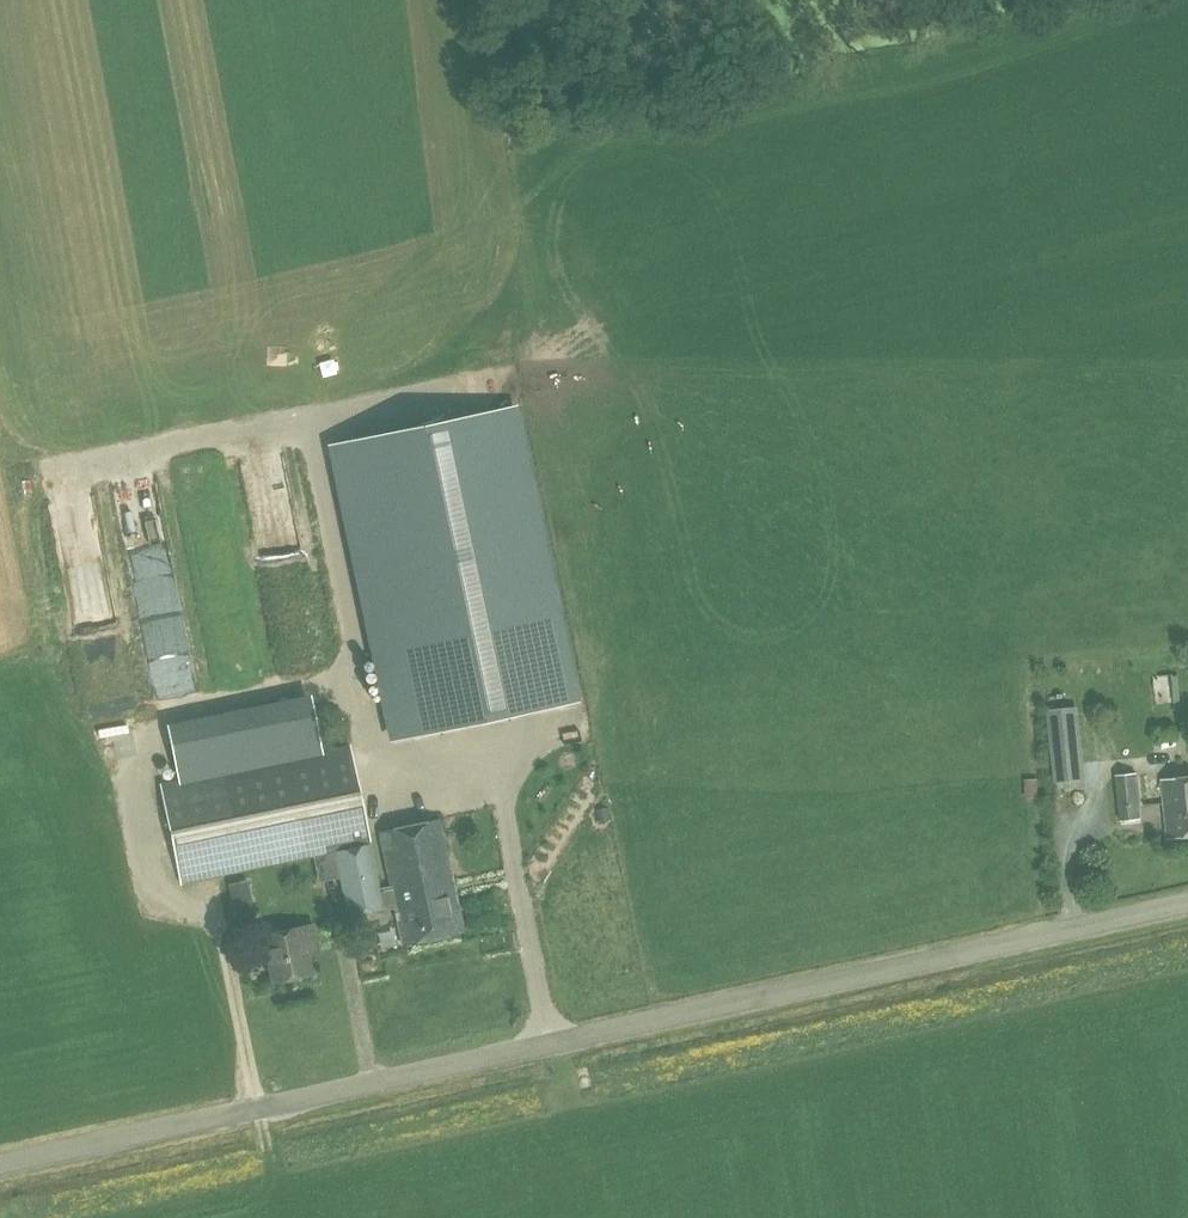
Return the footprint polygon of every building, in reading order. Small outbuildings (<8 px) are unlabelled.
[(319,438),(383,725),(566,687),(502,400),(319,438)] [(1163,673),(1162,698),(1180,699),(1181,674),(1163,673)] [(498,728),(483,735),(488,748),(504,741),(498,728)] [(1055,781),(1083,778),(1079,740),(1051,743),(1055,781)] [(355,778),(348,745),(343,746),(312,752),(224,771),(183,779),(161,784),(181,881),(244,868),(312,855),(334,850),(341,880),(349,915),(383,908),(395,906),(403,944),(464,931),(456,895),(440,819),(379,832),(392,890),(381,893),(369,840),(355,778)] [(1138,771),(1115,774),(1120,820),(1143,818),(1138,771)] [(1162,779),(1168,837),(1187,835),(1187,776),(1162,779)] [(493,891),(470,897),(473,906),(495,900),(493,891)] [(273,981),(311,973),(302,925),(264,933),(273,981)]
